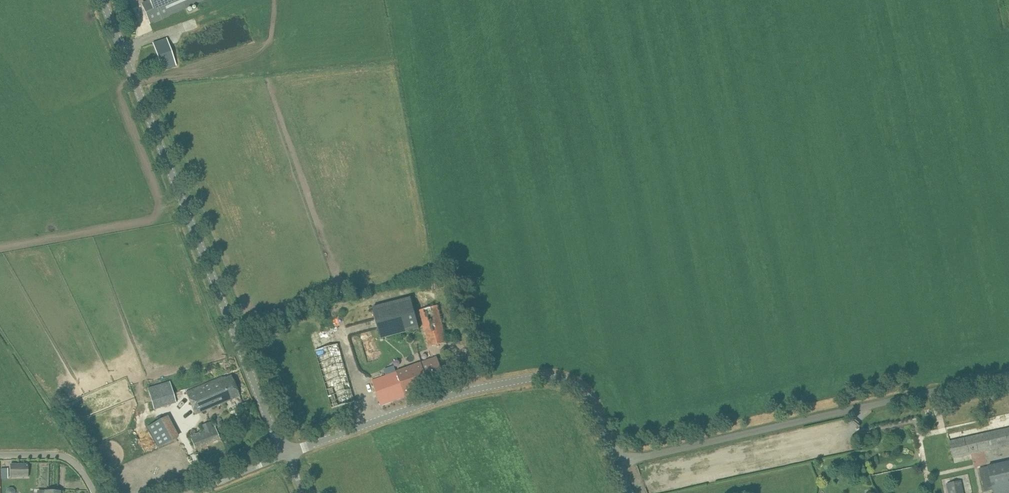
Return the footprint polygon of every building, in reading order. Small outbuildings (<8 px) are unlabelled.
[(149,1),(142,4),(149,22),(201,0),(149,0),(149,1)] [(162,40),(153,43),(162,70),(176,65),(167,38),(162,40)] [(411,301),(388,307),(374,311),(381,339),(395,335),(418,329),(411,301)] [(429,347),(447,342),(437,305),(420,310),(429,347)] [(338,344),(325,348),(315,350),(332,408),(355,401),(338,344)] [(444,377),(441,368),(437,357),(421,363),(372,381),(381,405),(430,387),(428,383),(444,377)] [(222,377),(213,381),(186,392),(195,414),(240,396),(231,376),(223,379),(222,377)] [(169,382),(148,389),(154,409),(175,402),(169,382)] [(166,415),(146,425),(157,447),(177,437),(166,415)] [(214,427),(190,436),(195,448),(219,439),(214,427)] [(950,441),(954,458),(1008,446),(1008,428),(950,441)] [(988,466),(994,492),(1008,492),(1008,462),(988,466)] [(30,476),(30,464),(12,464),(11,476),(30,476)] [(946,484),(948,492),(964,492),(961,481),(946,484)]
